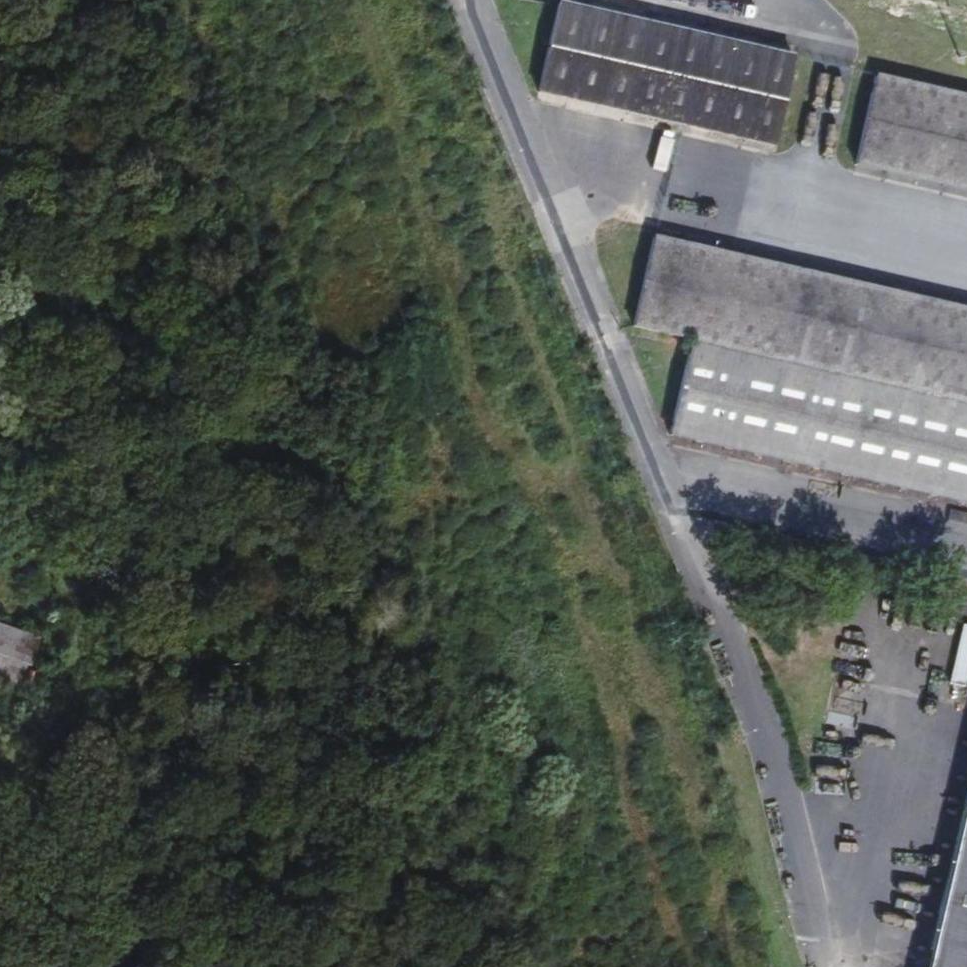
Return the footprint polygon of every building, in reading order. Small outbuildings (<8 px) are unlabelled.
[(794,53),(559,1),(538,97),(773,149),(794,53)] [(876,76),(856,165),(966,189),(966,96),(876,76)] [(656,237),(634,335),(694,348),(966,408),(966,305),(656,237)] [(694,348),(672,448),(966,512),(966,408),(694,348)] [(0,627),(0,694),(19,701),(42,644),(0,627)] [(953,683),(966,684),(966,673),(966,655),(957,654),(953,683)] [(933,966),(966,966),(966,811),(933,966)]
